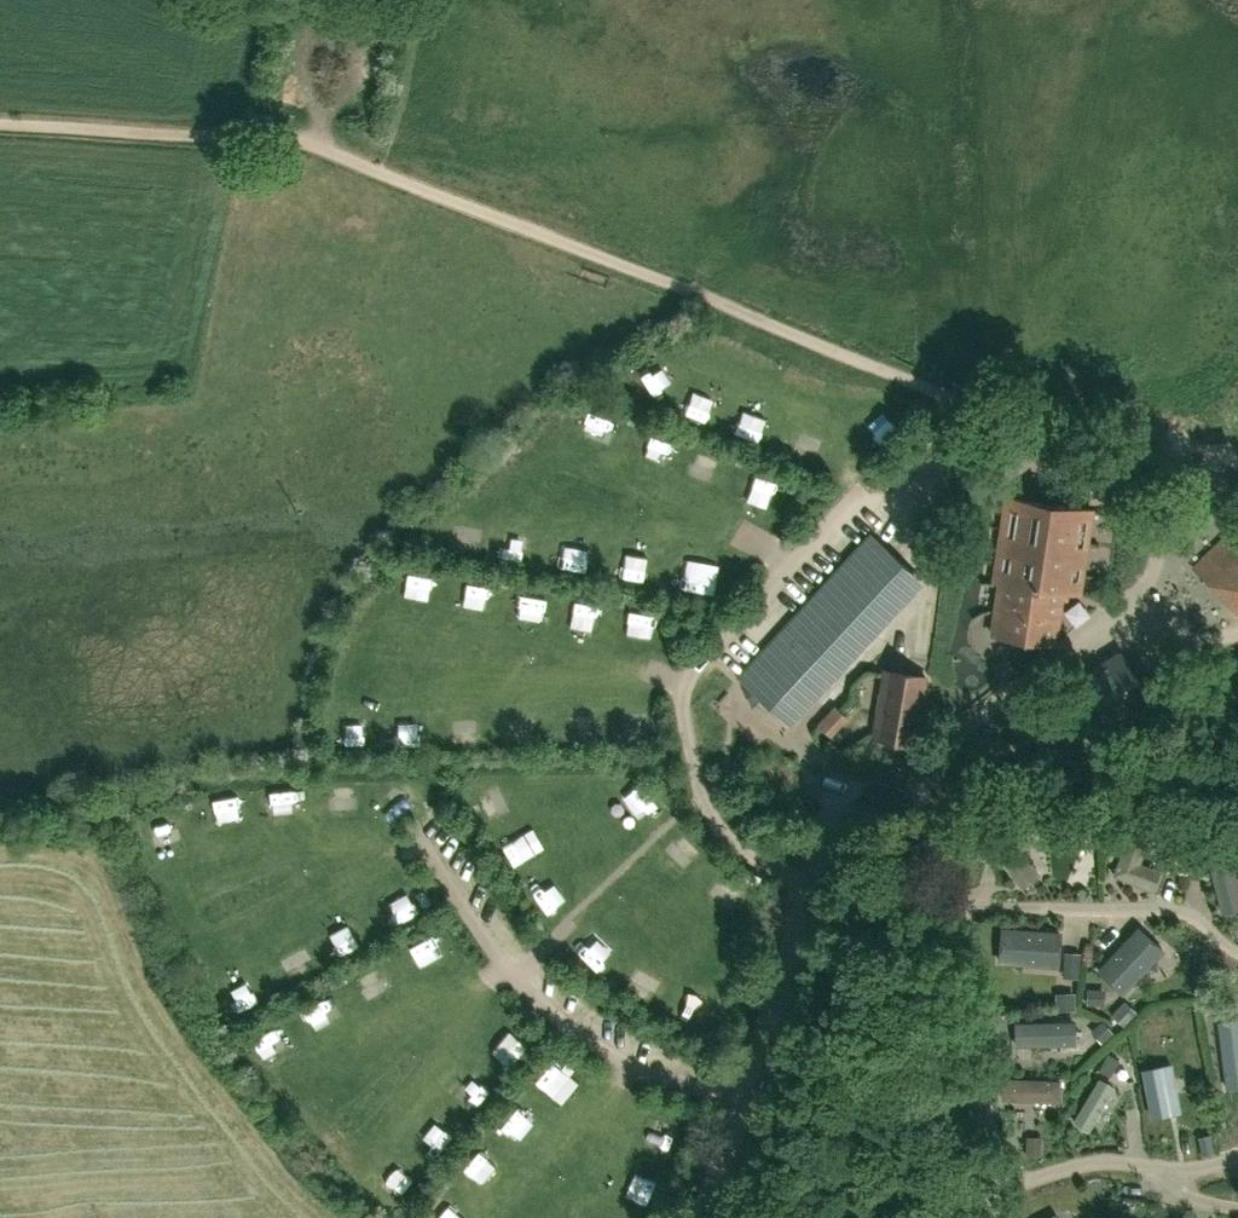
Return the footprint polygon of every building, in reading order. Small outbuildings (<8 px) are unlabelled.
[(643,387),(664,373),(651,354),(630,368),(643,387)] [(677,379),(669,404),(699,414),(708,389),(677,379)] [(731,401),(723,421),(742,429),(750,409),(731,401)] [(586,405),(578,426),(595,433),(604,411),(586,405)] [(635,422),(628,444),(654,453),(661,430),(635,422)] [(1063,591),(1063,592),(1079,595),(1091,510),(1013,498),(1001,582),(1063,591)] [(493,546),(514,550),(519,526),(497,522),(493,546)] [(1237,593),(1237,525),(1195,568),(1229,602),(1237,593)] [(824,664),(911,570),(872,534),(740,678),(789,724),(835,674),(824,664)] [(630,567),(631,550),(609,549),(608,566),(630,567)] [(696,582),(702,557),(675,550),(668,575),(696,582)] [(394,587),(419,591),(423,566),(399,562),(394,587)] [(511,605),(532,607),(534,584),(513,582),(511,605)] [(1063,591),(1001,582),(993,635),(1055,644),(1063,592),(1063,591)] [(557,614),(581,619),(586,594),(562,589),(557,614)] [(618,599),(613,626),(635,630),(640,603),(618,599)] [(920,609),(914,635),(932,639),(938,613),(920,609)] [(1093,746),(1156,706),(1121,649),(1076,677),(1097,710),(1078,722),(1093,746)] [(874,735),(917,742),(927,677),(884,670),(874,735)] [(1178,672),(1173,710),(1237,718),(1237,679),(1178,672)] [(388,716),(389,742),(416,740),(414,714),(388,716)] [(839,727),(828,716),(819,725),(831,736),(839,727)] [(363,741),(363,728),(336,728),(336,741),(363,741)] [(645,776),(629,784),(643,809),(659,801),(645,776)] [(262,785),(263,809),(292,808),(291,784),(262,785)] [(210,793),(212,815),(238,813),(236,791),(210,793)] [(512,850),(532,841),(523,822),(503,830),(512,850)] [(1126,854),(1130,838),(1110,833),(1102,869),(1140,878),(1145,858),(1126,854)] [(1196,862),(1205,899),(1230,892),(1221,855),(1196,862)] [(542,907),(556,899),(541,875),(527,883),(542,907)] [(412,894),(387,904),(392,917),(418,907),(412,894)] [(349,914),(324,927),(336,950),(361,937),(349,914)] [(1081,957),(1107,983),(1151,940),(1125,914),(1081,957)] [(983,954),(1045,955),(1045,918),(983,918),(983,954)] [(434,927),(412,942),(425,961),(447,947),(434,927)] [(576,943),(597,964),(613,948),(592,927),(576,943)] [(1043,960),(1060,964),(1065,943),(1049,939),(1043,960)] [(294,972),(313,962),(303,943),(284,954),(294,972)] [(704,1015),(716,980),(692,972),(680,1007),(704,1015)] [(231,1008),(257,996),(250,983),(225,995),(231,1008)] [(1106,1013),(1118,998),(1106,989),(1094,1004),(1106,1013)] [(1005,1037),(1061,1033),(1060,1009),(1038,1010),(1037,994),(1002,996),(1005,1037)] [(282,1018),(251,1029),(256,1043),(287,1032),(282,1018)] [(513,1054),(528,1034),(513,1022),(497,1043),(513,1054)] [(1129,1101),(1151,1098),(1144,1039),(1121,1042),(1129,1101)] [(533,1074),(545,1084),(567,1059),(556,1049),(533,1074)] [(1104,1075),(1121,1072),(1118,1057),(1101,1060),(1104,1075)] [(1074,1118),(1099,1075),(1083,1065),(1057,1108),(1074,1118)] [(465,1079),(480,1094),(493,1082),(478,1067),(465,1079)] [(986,1067),(986,1112),(1006,1112),(1006,1124),(1034,1124),(1034,1067),(986,1067)] [(525,1126),(540,1111),(523,1095),(508,1111),(525,1126)] [(442,1144),(459,1126),(439,1107),(422,1126),(442,1144)] [(652,1133),(675,1144),(685,1121),(663,1110),(652,1133)] [(464,1160),(488,1175),(503,1149),(480,1135),(464,1160)] [(410,1189),(422,1166),(407,1159),(395,1182),(410,1189)]
